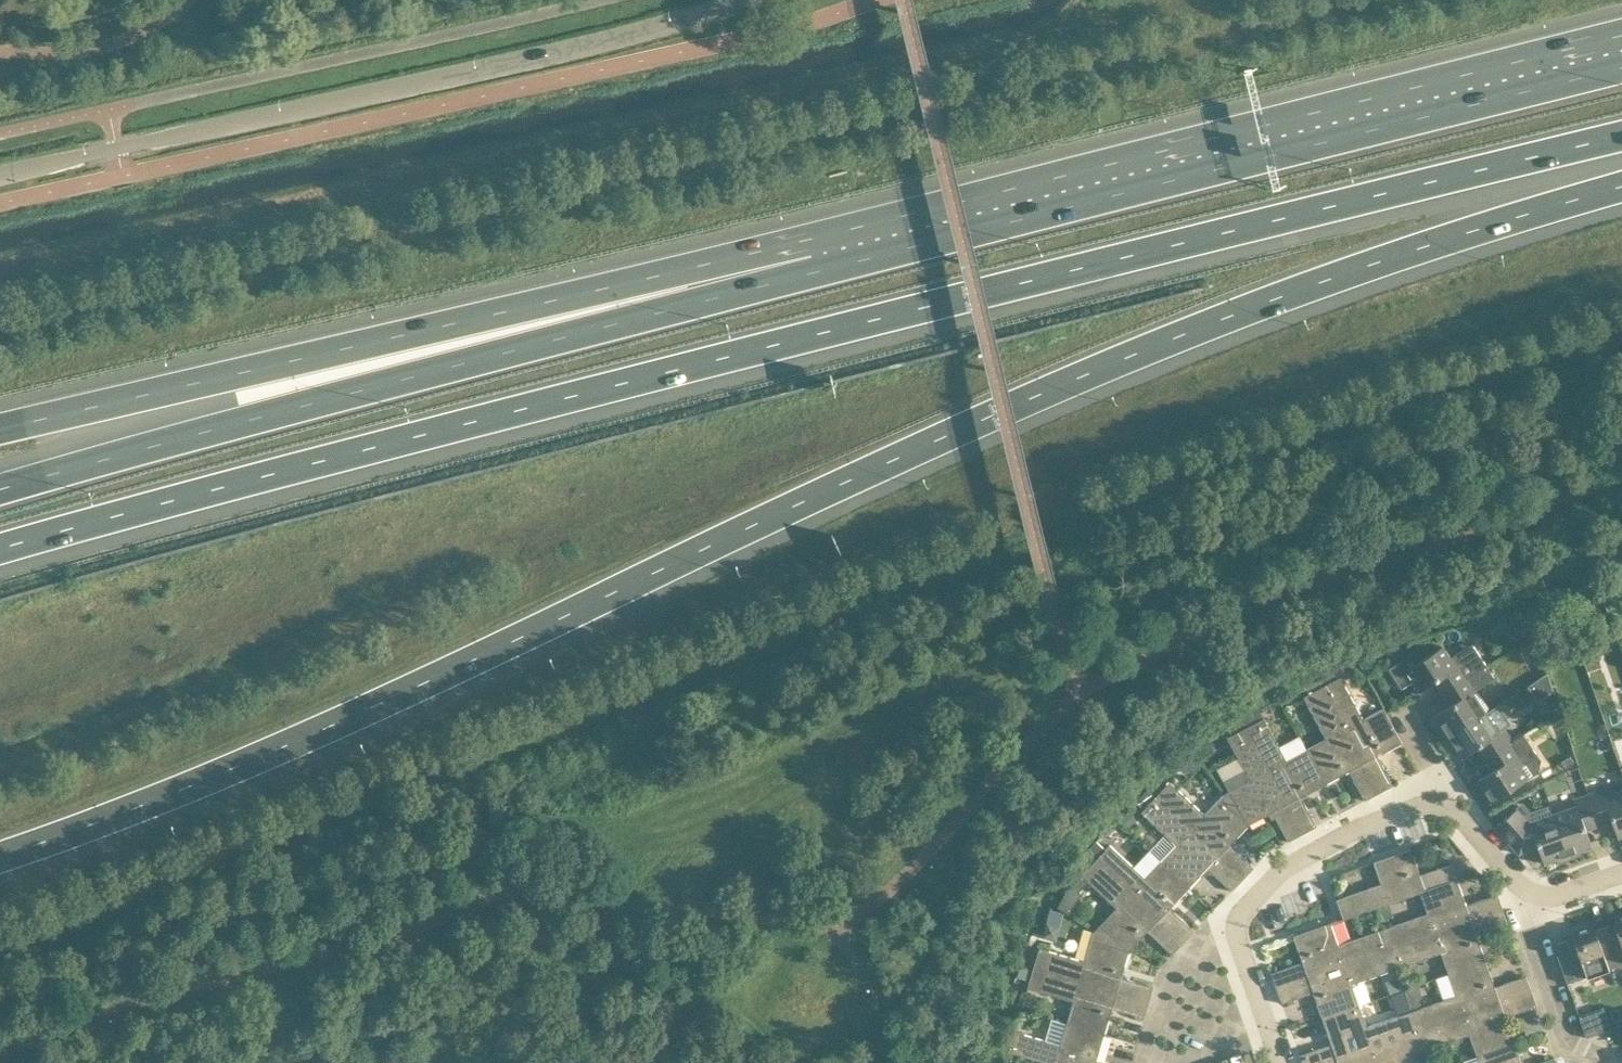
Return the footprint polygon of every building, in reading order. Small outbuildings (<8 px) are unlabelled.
[(1595,624),(1590,646),(1608,650),(1611,639),(1613,629),(1595,624)] [(1440,679),(1448,690),(1486,664),(1472,642),(1450,656),(1444,645),(1412,666),(1405,655),(1389,665),(1403,687),(1413,680),(1421,691),(1440,679)] [(1441,727),(1447,737),(1486,711),(1496,705),(1483,685),(1495,677),(1486,664),(1448,690),(1455,702),(1436,714),(1443,726),(1441,727)] [(1341,676),(1323,686),(1380,792),(1394,784),(1378,755),(1403,742),(1384,707),(1364,718),(1341,676)] [(1319,679),(1304,687),(1308,694),(1323,686),(1319,679)] [(1327,738),(1307,749),(1326,783),(1350,771),(1365,800),(1380,792),(1323,686),(1308,694),(1304,696),(1327,738)] [(1260,708),(1241,718),(1246,727),(1265,717),(1260,708)] [(1483,744),(1490,755),(1513,740),(1505,728),(1500,731),(1486,711),(1447,737),(1454,747),(1456,746),(1463,757),(1483,744)] [(1265,717),(1246,727),(1303,833),(1317,825),(1302,796),(1326,783),(1307,749),(1287,759),(1265,717)] [(1245,768),(1224,779),(1229,790),(1225,793),(1249,824),(1273,811),(1289,841),(1303,833),(1246,727),(1228,737),(1237,754),(1245,768)] [(1498,767),(1478,780),(1486,791),(1484,792),(1491,803),(1509,791),(1530,777),(1538,772),(1542,759),(1524,733),(1523,734),(1513,740),(1490,755),(1498,767)] [(1199,756),(1214,748),(1208,737),(1193,745),(1199,756)] [(1176,764),(1187,773),(1201,759),(1190,749),(1176,764)] [(1216,765),(1224,779),(1245,768),(1237,754),(1216,765)] [(1570,756),(1562,761),(1567,768),(1575,762),(1570,756)] [(1170,781),(1156,796),(1244,879),(1255,867),(1231,844),(1249,824),(1225,793),(1205,814),(1170,781)] [(1147,789),(1136,801),(1144,809),(1155,797),(1147,789)] [(1589,794),(1598,819),(1611,815),(1619,837),(1621,836),(1621,789),(1606,795),(1603,789),(1589,794)] [(1577,805),(1553,813),(1570,857),(1581,853),(1580,850),(1593,846),(1585,824),(1598,819),(1589,794),(1575,799),(1577,805)] [(1176,844),(1161,860),(1190,888),(1208,868),(1232,891),(1244,879),(1156,796),(1155,797),(1144,809),(1142,811),(1164,832),(1176,844)] [(1512,806),(1495,821),(1498,825),(1515,810),(1512,806)] [(1570,857),(1553,813),(1531,821),(1519,807),(1515,810),(1498,825),(1497,826),(1520,853),(1539,846),(1545,863),(1558,859),(1558,861),(1570,857)] [(1127,809),(1116,820),(1125,829),(1136,817),(1127,809)] [(1106,848),(1111,844),(1125,829),(1116,820),(1097,840),(1106,848)] [(1164,832),(1148,848),(1161,860),(1176,844),(1164,832)] [(1097,840),(1087,850),(1096,859),(1106,848),(1097,840)] [(1106,848),(1096,859),(1184,942),(1195,930),(1171,907),(1190,888),(1161,860),(1145,877),(1133,865),(1111,844),(1106,848)] [(1145,877),(1161,860),(1148,848),(1133,865),(1145,877)] [(1337,898),(1344,918),(1420,892),(1420,891),(1457,878),(1452,863),(1421,874),(1411,848),(1375,861),(1382,883),(1337,898)] [(1068,889),(1058,906),(1069,912),(1085,890),(1082,888),(1089,881),(1117,907),(1095,930),(1111,939),(1130,951),(1130,950),(1140,939),(1148,931),(1157,939),(1172,954),(1184,942),(1096,859),(1082,874),(1068,889)] [(1428,913),(1383,928),(1390,948),(1503,908),(1498,893),(1466,904),(1457,878),(1420,891),(1420,892),(1428,913)] [(1060,923),(1064,911),(1050,907),(1046,919),(1060,923)] [(1503,908),(1390,948),(1397,968),(1442,952),(1449,973),(1486,960),(1477,935),(1509,924),(1503,908)] [(1593,923),(1609,969),(1610,968),(1610,967),(1621,963),(1621,913),(1613,916),(1615,922),(1596,929),(1594,923),(1593,923)] [(1056,939),(1060,923),(1046,919),(1042,935),(1056,939)] [(1272,972),(1277,987),(1390,948),(1383,928),(1339,944),(1331,922),(1294,935),(1303,961),(1272,972)] [(1609,969),(1593,923),(1572,930),(1574,936),(1554,943),(1568,982),(1588,975),(1588,976),(1609,969)] [(1040,947),(1034,967),(1150,1001),(1154,986),(1122,977),(1130,951),(1095,930),(1086,961),(1040,947)] [(1314,992),(1323,1017),(1360,1004),(1352,983),(1397,968),(1390,948),(1277,987),(1283,1003),(1314,992)] [(1412,1010),(1419,1030),(1532,990),(1527,975),(1495,986),(1486,960),(1449,973),(1457,995),(1421,1007),(1412,1010)] [(1074,1001),(1068,1022),(1105,1033),(1113,1008),(1145,1017),(1150,1001),(1034,967),(1028,987),(1074,1001)] [(1419,984),(1404,989),(1412,1010),(1421,1007),(1419,1001),(1423,995),(1419,984)] [(1532,990),(1419,1030),(1426,1049),(1471,1034),(1478,1055),(1514,1042),(1506,1017),(1538,1006),(1532,990)] [(1304,1062),(1323,1062),(1419,1030),(1412,1010),(1367,1026),(1360,1004),(1323,1017),(1332,1043),(1301,1054),(1304,1062)] [(1009,1051),(1051,1062),(1109,1062),(1098,1060),(1105,1033),(1068,1022),(1052,1017),(1046,1039),(1015,1030),(1009,1051)] [(1594,1018),(1582,1022),(1587,1036),(1599,1032),(1594,1018)] [(1426,1049),(1419,1030),(1323,1062),(1386,1062),(1426,1049)] [(1514,1042),(1478,1055),(1481,1062),(1522,1062),(1514,1042)]
